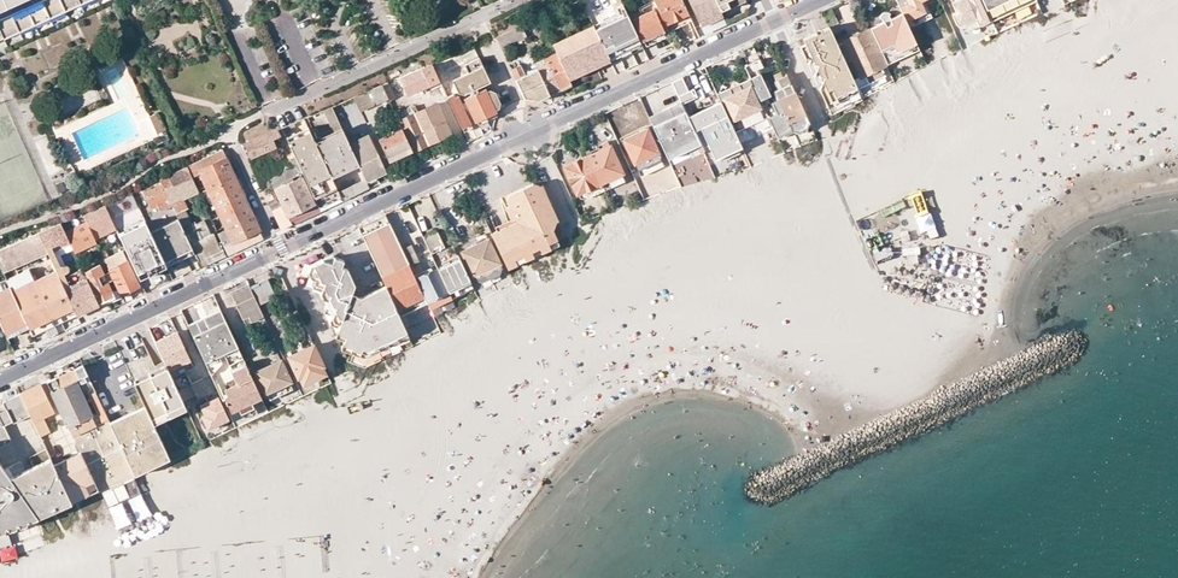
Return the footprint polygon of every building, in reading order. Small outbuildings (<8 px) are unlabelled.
[(86,0),(0,0),(0,39),(86,0)] [(668,31),(692,21),(682,0),(654,0),(668,31)] [(698,22),(721,11),(720,9),(719,8),(716,0),(688,0),(698,22)] [(719,8),(720,9),(728,5),(725,0),(716,0),(719,8)] [(900,7),(904,16),(905,19),(923,10),(919,0),(897,0),(899,5),(900,7)] [(957,24),(958,25),(961,26),(963,26),(975,20),(977,26),(988,20),(979,0),(955,0),(952,2),(957,12),(952,14),(957,24)] [(991,20),(1035,0),(1034,0),(982,0),(991,20)] [(874,31),(904,16),(900,7),(899,5),(865,21),(869,29),(884,62),(885,65),(919,48),(915,40),(885,54),(874,31)] [(653,8),(632,18),(642,41),(644,40),(646,45),(665,37),(662,31),(664,30),(653,8)] [(603,25),(626,14),(625,10),(592,26),(594,29),(603,25)] [(721,11),(698,22),(704,33),(711,30),(726,23),(721,11)] [(640,42),(626,14),(603,25),(594,29),(595,30),(606,55),(607,57),(616,53),(640,42)] [(915,40),(905,19),(904,16),(874,31),(885,54),(915,40)] [(975,20),(963,26),(965,31),(977,26),(975,20)] [(554,49),(595,30),(594,29),(592,26),(592,24),(551,43),(554,49)] [(837,44),(829,26),(803,37),(805,42),(800,45),(806,57),(809,58),(808,63),(812,70),(815,71),(814,75),(818,83),(821,84),(820,88),(829,108),(860,93),(853,77),(837,44)] [(837,44),(853,77),(858,89),(869,83),(885,76),(880,64),(884,62),(869,29),(837,44)] [(496,37),(500,46),(516,39),(512,30),(496,37)] [(606,55),(595,30),(554,49),(556,53),(566,74),(606,55)] [(616,53),(607,57),(609,61),(610,63),(642,47),(640,42),(616,53)] [(566,74),(556,53),(533,62),(537,69),(524,75),(520,65),(511,69),(523,97),(525,97),(528,97),(531,98),(534,99),(537,100),(571,85),(569,80),(566,74)] [(606,55),(566,74),(569,80),(609,61),(607,57),(606,55)] [(495,108),(497,107),(500,103),(494,91),(490,91),(489,90),(487,91),(485,86),(490,84),(489,80),(482,65),(477,57),(463,63),(467,72),(451,80),(457,91),(461,93),(463,97),(475,122),(497,112),(495,108)] [(748,64),(752,71),(763,66),(759,58),(748,64)] [(398,77),(406,94),(427,85),(438,80),(431,63),(398,77)] [(808,121),(784,70),(773,75),(777,85),(776,86),(778,88),(774,90),(778,100),(771,103),(776,113),(768,117),(777,135),(791,128),(791,130),(794,129),(798,130),(806,126),(807,122),(808,121)] [(760,73),(750,77),(762,103),(764,107),(768,105),(767,103),(770,101),(767,96),(770,95),(768,90),(771,89),(767,79),(763,80),(760,73)] [(682,77),(672,82),(681,101),(682,103),(696,97),(692,89),(688,91),(682,77)] [(441,86),(438,80),(427,85),(430,91),(441,86)] [(381,84),(387,99),(393,96),(386,82),(381,84)] [(369,89),(375,104),(387,99),(381,84),(369,89)] [(758,104),(749,86),(741,90),(740,88),(735,86),(730,88),(729,90),(731,94),(723,98),(732,116),(728,118),(734,131),(748,124),(754,135),(758,133),(753,122),(767,115),(764,107),(762,103),(758,104)] [(373,105),(367,90),(353,96),(360,111),(373,105)] [(446,96),(461,128),(470,124),(457,96),(453,98),(451,94),(446,96)] [(728,118),(720,100),(688,115),(694,129),(699,127),(714,159),(741,146),(734,131),(728,118)] [(681,101),(669,107),(676,120),(654,130),(654,131),(664,153),(686,143),(688,149),(692,158),(705,152),(694,129),(688,115),(682,103),(681,101)] [(399,120),(413,151),(450,133),(436,103),(417,112),(414,105),(406,109),(409,116),(399,120)] [(768,105),(764,107),(767,115),(768,117),(776,113),(771,103),(768,105)] [(333,106),(321,112),(331,135),(343,130),(333,106)] [(676,120),(669,107),(648,117),(654,130),(676,120)] [(1124,124),(1110,119),(1119,127),(1114,128),(1123,137),(1095,140),(1091,138),(1088,116),(1068,118),(1071,148),(1079,151),(1064,166),(1048,168),(1050,188),(1030,190),(1032,200),(1007,226),(1010,247),(1012,240),(1027,238),(1024,210),(1177,192),(1177,117),(1124,124)] [(378,138),(388,162),(412,152),(397,120),(394,122),(395,125),(388,128),(390,132),(386,134),(385,131),(381,133),(382,136),(378,138)] [(161,121),(153,124),(160,141),(168,137),(161,121)] [(293,123),(280,128),(282,131),(294,125),(293,123)] [(294,157),(316,202),(337,192),(331,178),(329,174),(315,144),(307,127),(285,137),(294,157)] [(705,152),(709,161),(714,159),(699,127),(694,129),(705,152)] [(245,144),(250,155),(274,145),(271,139),(277,137),(283,134),(282,131),(280,128),(245,144)] [(623,139),(640,176),(662,165),(645,129),(623,139)] [(315,144),(329,174),(356,161),(349,148),(347,143),(342,131),(315,144)] [(277,137),(287,160),(293,157),(294,157),(285,137),(283,134),(277,137)] [(358,165),(364,179),(365,180),(384,171),(369,139),(363,141),(361,137),(353,140),(356,145),(349,148),(356,161),(358,165)] [(587,155),(600,183),(622,173),(607,140),(597,145),(598,149),(590,153),(588,149),(585,150),(587,155)] [(686,143),(664,153),(667,159),(688,149),(686,143)] [(198,175),(224,230),(216,233),(222,246),(257,230),(220,150),(185,167),(190,178),(198,175)] [(600,183),(587,155),(564,166),(577,193),(578,193),(600,183)] [(272,187),(286,217),(288,216),(292,224),(320,211),(318,207),(316,202),(315,203),(293,157),(287,160),(290,166),(281,170),(283,172),(265,180),(269,188),(272,187)] [(329,174),(331,178),(358,165),(356,161),(329,174)] [(193,254),(199,267),(209,263),(206,257),(220,250),(213,233),(201,239),(195,228),(197,227),(194,221),(190,223),(185,210),(187,209),(182,197),(174,201),(171,194),(176,192),(173,186),(179,183),(182,189),(184,192),(195,187),(190,178),(185,167),(158,180),(160,184),(171,207),(177,218),(178,221),(190,247),(193,254)] [(622,173),(600,183),(603,190),(625,180),(622,173)] [(337,192),(341,201),(356,194),(368,188),(365,180),(364,179),(337,192)] [(173,186),(176,192),(182,189),(179,183),(173,186)] [(490,233),(504,264),(556,240),(553,229),(555,222),(546,219),(549,210),(540,207),(543,198),(535,194),(537,186),(532,183),(508,194),(505,200),(508,205),(503,207),(510,220),(514,219),(515,221),(490,233)] [(582,200),(603,190),(600,183),(578,193),(582,200)] [(143,192),(150,207),(157,204),(158,206),(160,212),(171,207),(160,184),(143,192)] [(316,202),(318,207),(330,202),(340,198),(337,192),(316,202)] [(85,222),(93,240),(115,230),(112,224),(103,205),(82,215),(85,222)] [(358,227),(361,235),(388,223),(385,215),(372,221),(358,227)] [(149,231),(150,234),(178,221),(177,218),(149,231)] [(150,234),(163,260),(190,247),(178,221),(150,234)] [(69,244),(73,253),(95,243),(93,240),(85,222),(63,233),(66,239),(69,244)] [(37,232),(45,249),(66,239),(63,233),(59,223),(37,232)] [(385,286),(398,316),(426,303),(414,279),(413,275),(409,267),(400,249),(388,223),(361,235),(385,286)] [(119,237),(136,276),(163,264),(145,226),(119,237)] [(443,248),(435,231),(421,237),(428,252),(436,248),(437,251),(443,248)] [(2,272),(46,253),(45,249),(37,232),(0,249),(0,267),(2,272)] [(46,253),(54,270),(60,267),(53,252),(69,244),(66,239),(45,249),(46,253)] [(461,252),(475,279),(481,281),(497,273),(500,267),(487,239),(461,252)] [(556,240),(504,264),(507,270),(558,246),(556,240)] [(400,249),(409,267),(418,262),(410,245),(400,249)] [(163,260),(165,267),(193,254),(190,247),(163,260)] [(442,266),(458,258),(457,255),(440,262),(442,266)] [(329,323),(347,362),(363,367),(411,345),(398,316),(385,286),(359,298),(354,311),(344,307),(350,294),(353,284),(342,260),(333,257),(330,263),(322,260),(310,265),(307,272),(310,278),(314,279),(312,287),(320,291),(319,293),(325,305),(323,312),(332,315),(329,323)] [(436,269),(448,292),(460,286),(463,294),(473,289),(458,258),(442,266),(436,269)] [(103,261),(120,296),(139,287),(127,261),(112,268),(107,259),(103,261)] [(81,270),(97,304),(107,300),(105,295),(111,292),(98,265),(96,266),(94,263),(89,262),(84,266),(81,270)] [(163,264),(136,276),(140,283),(166,271),(163,264)] [(55,270),(75,315),(97,304),(81,270),(65,277),(63,274),(66,272),(67,272),(68,271),(69,270),(69,269),(69,268),(69,267),(69,266),(68,265),(66,265),(65,265),(63,265),(60,267),(54,270),(55,270)] [(413,275),(414,279),(431,271),(430,267),(413,275)] [(426,303),(428,309),(451,299),(448,292),(436,269),(431,271),(414,279),(426,303)] [(9,288),(11,291),(32,281),(28,270),(6,281),(9,288)] [(32,281),(50,318),(57,315),(60,323),(75,316),(75,315),(55,270),(32,281)] [(249,288),(257,305),(274,297),(266,279),(249,288)] [(28,329),(32,336),(53,326),(50,318),(32,281),(11,291),(19,309),(28,329)] [(460,286),(448,292),(451,299),(463,294),(460,286)] [(231,296),(242,320),(248,317),(250,323),(263,317),(257,305),(249,288),(249,287),(231,296)] [(6,339),(28,329),(19,309),(11,291),(9,288),(0,292),(0,325),(6,339)] [(344,307),(354,311),(359,298),(350,294),(344,307)] [(219,309),(187,324),(192,335),(224,320),(219,309)] [(50,318),(53,326),(60,323),(57,315),(50,318)] [(224,320),(192,335),(210,374),(210,375),(220,363),(218,357),(223,354),(237,348),(224,320)] [(176,332),(154,342),(164,363),(166,367),(171,377),(192,367),(176,332)] [(287,355),(298,379),(300,378),(322,368),(323,368),(312,344),(287,355)] [(224,357),(228,365),(242,358),(238,350),(224,357)] [(253,369),(265,394),(267,393),(289,383),(291,382),(280,360),(258,370),(257,367),(253,369)] [(231,372),(245,365),(244,362),(229,369),(231,372)] [(156,372),(166,367),(164,363),(153,367),(156,372)] [(85,464),(98,490),(134,475),(131,468),(111,426),(109,423),(81,365),(46,381),(80,452),(85,464)] [(224,398),(231,412),(238,409),(240,414),(253,408),(251,402),(261,398),(245,365),(231,372),(237,384),(224,390),(228,396),(224,398)] [(171,377),(166,367),(156,372),(133,383),(144,406),(153,401),(159,414),(183,403),(177,390),(172,380),(171,377)] [(322,368),(300,378),(303,386),(325,375),(322,368)] [(177,390),(191,384),(186,374),(172,380),(177,390)] [(289,383),(267,393),(270,399),(292,389),(289,383)] [(177,390),(182,401),(196,395),(191,384),(177,390)] [(29,415),(39,437),(49,432),(42,417),(52,411),(40,385),(19,394),(29,415)] [(5,409),(11,421),(12,422),(13,422),(14,422),(15,422),(29,415),(19,394),(5,401),(4,401),(3,402),(3,403),(3,405),(5,409)] [(191,421),(201,441),(210,436),(207,430),(218,425),(227,421),(216,398),(200,406),(204,415),(191,421)] [(146,410),(152,424),(185,409),(183,403),(159,414),(153,401),(144,406),(146,410)] [(109,423),(111,426),(146,410),(144,406),(109,423)] [(2,426),(11,421),(5,409),(0,412),(0,421),(2,426)] [(111,426),(131,468),(165,452),(152,424),(146,410),(111,426)] [(0,421),(0,446),(10,441),(2,426),(0,421)] [(220,431),(218,425),(207,430),(210,436),(220,431)] [(85,464),(80,452),(53,465),(58,476),(85,464)] [(131,468),(134,475),(168,459),(165,452),(131,468)] [(9,478),(37,517),(70,503),(58,476),(53,465),(49,458),(9,478)] [(98,490),(85,464),(58,476),(70,503),(98,490)] [(9,478),(3,470),(0,466),(0,530),(37,517),(9,478)]
